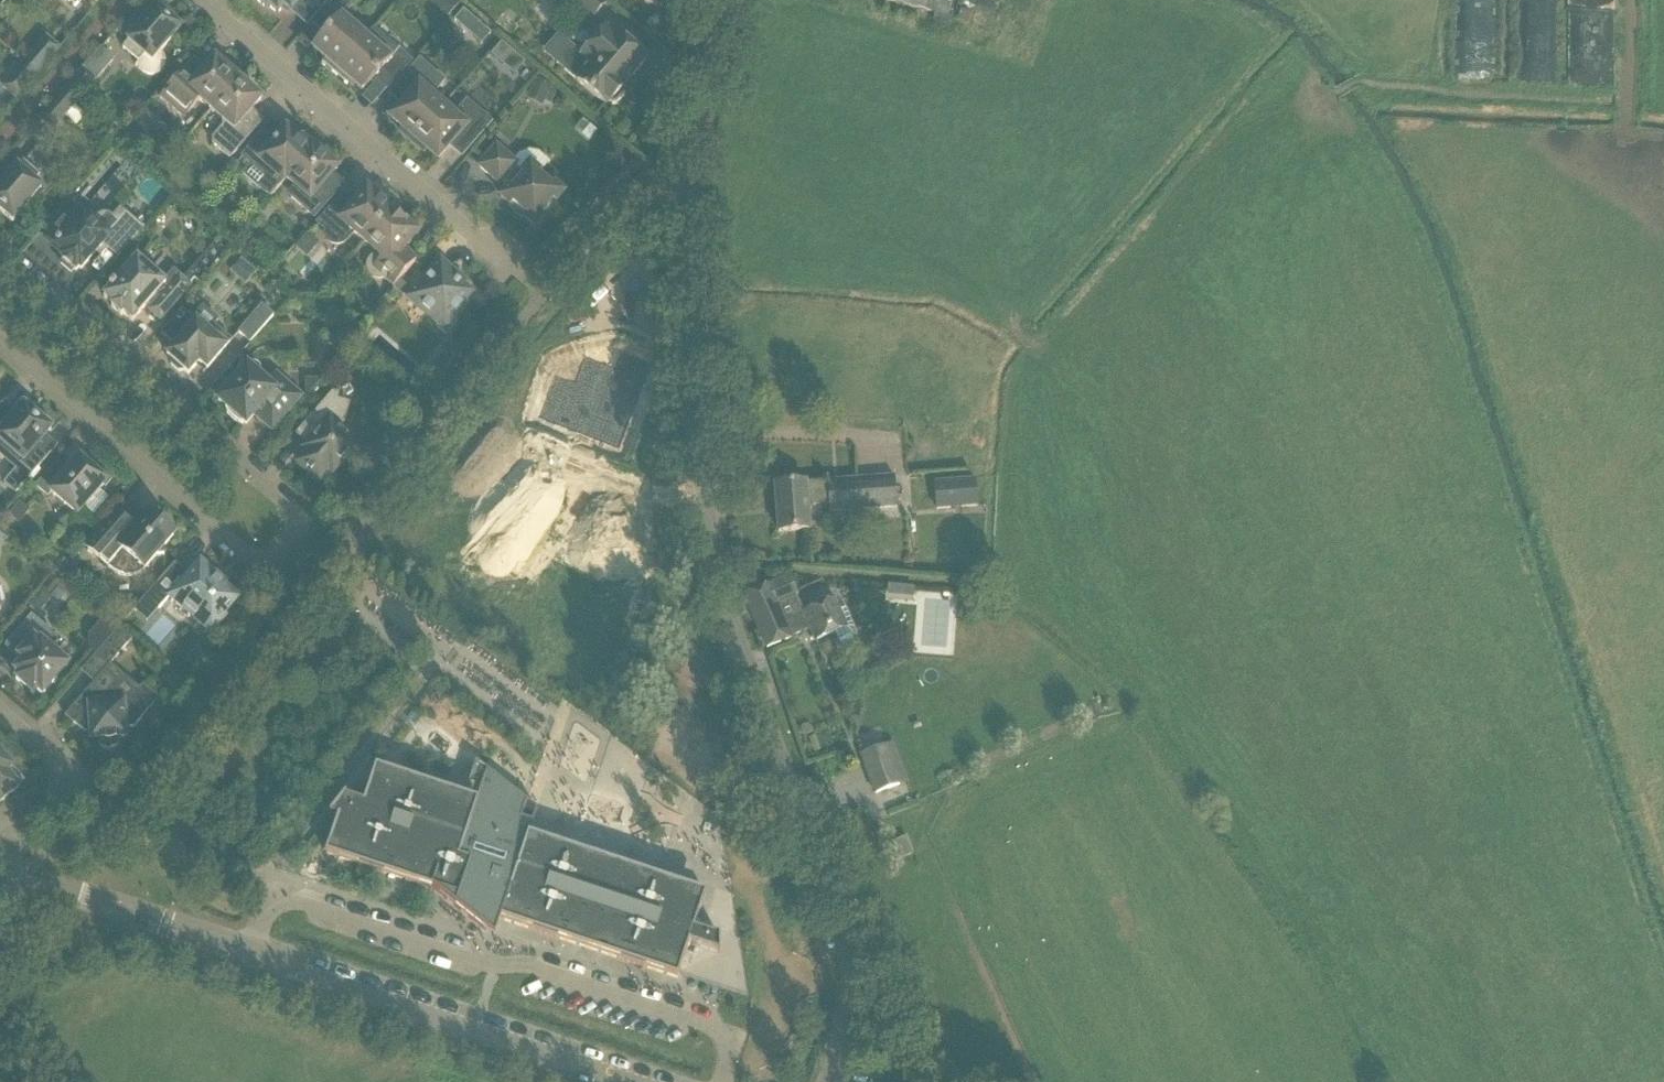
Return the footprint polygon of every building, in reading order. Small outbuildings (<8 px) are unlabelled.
[(266,9),(268,7),(277,15),(283,8),(290,13),(301,0),(255,0),(266,9)] [(366,38),(342,17),(351,8),(342,0),(331,0),(324,8),(310,24),(324,36),(312,50),(324,60),(321,64),(334,75),(366,38)] [(324,8),(331,0),(314,0),(324,8)] [(442,13),(453,0),(427,0),(442,13)] [(442,13),(448,18),(460,5),(454,0),(453,0),(442,13)] [(591,21),(606,3),(602,0),(567,0),(591,21)] [(645,0),(644,4),(665,11),(666,8),(668,8),(669,5),(667,4),(668,0),(645,0)] [(949,20),(954,0),(877,0),(949,20)] [(134,68),(142,75),(148,78),(155,78),(161,75),(164,69),(165,63),(163,57),(159,53),(180,29),(166,16),(168,12),(167,8),(164,5),(159,4),(155,7),(150,13),(151,14),(122,48),(139,62),(134,68)] [(456,23),(470,36),(480,25),(466,13),(456,23)] [(490,35),(480,25),(470,36),(481,45),(490,35)] [(366,38),(334,75),(346,85),(349,82),(361,93),(370,83),(373,79),(386,91),(387,91),(401,75),(413,62),(398,49),(397,50),(374,29),(366,38)] [(647,60),(613,31),(605,40),(601,36),(601,35),(600,34),(581,56),(570,47),(556,63),(606,107),(607,105),(608,106),(609,105),(610,106),(616,105),(625,95),(624,89),(624,88),(623,87),(647,60)] [(37,74),(59,49),(46,38),(25,63),(37,74)] [(504,65),(514,54),(501,43),(491,54),(504,65)] [(527,66),(514,54),(504,65),(518,77),(527,66)] [(225,67),(215,59),(199,76),(188,66),(173,83),(160,98),(178,114),(182,114),(193,101),(199,101),(210,111),(238,79),(236,77),(236,73),(229,67),(225,67)] [(411,142),(442,107),(430,97),(443,82),(419,61),(394,90),(406,100),(390,118),(402,128),(399,132),(411,142)] [(16,98),(37,74),(25,63),(3,87),(16,98)] [(73,105),(95,80),(83,70),(61,94),(73,105)] [(240,80),(238,79),(210,111),(222,120),(222,127),(211,139),(212,144),(230,159),(243,144),(257,127),(246,117),(261,99),(251,90),(251,86),(244,80),(240,80)] [(549,104),(556,91),(552,89),(536,80),(526,99),(541,107),(544,101),(549,104)] [(52,130),(73,105),(61,94),(40,119),(52,130)] [(490,123),(467,103),(453,118),(442,107),(411,142),(423,153),(426,149),(438,159),(453,141),(465,151),(490,123)] [(133,128),(119,145),(133,157),(147,140),(133,128)] [(259,188),(267,194),(266,194),(270,198),(283,182),(314,145),(304,136),(300,137),(297,140),(285,130),(284,131),(272,145),(261,135),(253,145),(242,157),(267,179),(259,188)] [(339,188),(328,178),(337,169),(325,159),(324,154),(314,145),(283,182),(286,179),(296,188),(289,196),(314,217),(339,188)] [(521,173),(514,167),(517,164),(496,146),(492,150),(478,166),(499,185),(502,181),(509,187),(500,197),(511,206),(513,204),(521,211),(520,212),(521,213),(521,212),(525,215),(523,217),(534,227),(543,216),(541,214),(552,201),(554,203),(563,193),(530,163),(521,173)] [(41,188),(34,182),(40,175),(23,161),(0,187),(0,211),(12,221),(41,188)] [(376,199),(366,190),(353,206),(342,196),(318,224),(326,230),(325,232),(325,234),(325,236),(326,238),(327,240),(328,242),(329,243),(331,244),(333,245),(335,245),(337,246),(339,245),(341,245),(343,244),(344,243),(346,241),(353,232),(365,242),(391,212),(390,211),(391,205),(381,197),(376,199)] [(143,228),(120,208),(111,218),(108,215),(103,216),(96,219),(93,222),(92,223),(83,215),(80,218),(73,212),(49,239),(57,245),(55,247),(64,255),(61,258),(63,260),(61,264),(71,272),(73,269),(76,271),(79,267),(80,269),(94,253),(95,253),(102,245),(117,259),(143,228)] [(391,212),(365,242),(379,255),(374,257),(372,258),(371,259),(370,260),(369,262),(368,264),(367,266),(367,268),(367,270),(368,271),(368,273),(370,275),(371,276),(372,278),(374,278),(376,279),(378,279),(380,279),(382,279),(384,278),(393,287),(407,270),(416,260),(403,249),(411,240),(416,234),(410,228),(406,225),(406,219),(397,211),(392,213),(391,212)] [(198,283),(222,256),(212,247),(183,280),(173,271),(163,282),(137,259),(114,285),(112,283),(108,288),(110,289),(103,297),(113,305),(111,307),(121,316),(123,314),(132,322),(146,305),(151,309),(149,311),(160,321),(190,287),(189,286),(194,280),(198,283)] [(440,260),(406,298),(437,325),(435,328),(445,337),(457,323),(454,320),(467,305),(464,303),(472,294),(464,286),(466,283),(457,275),(440,260)] [(245,286),(256,273),(241,261),(230,274),(245,286)] [(305,287),(297,297),(307,305),(315,296),(305,287)] [(250,344),(251,343),(274,316),(262,305),(238,333),(250,344)] [(182,311),(162,334),(175,345),(166,355),(171,359),(170,365),(178,372),(184,370),(188,374),(198,362),(207,369),(215,359),(226,348),(225,348),(231,341),(214,326),(213,325),(218,320),(203,307),(192,320),(182,311)] [(348,324),(342,332),(348,337),(355,330),(348,324)] [(459,365),(446,354),(426,377),(439,388),(459,365)] [(562,388),(551,425),(628,447),(651,366),(625,359),(613,402),(562,388)] [(247,367),(218,400),(228,409),(227,411),(226,409),(225,410),(226,412),(228,415),(230,417),(232,419),(234,421),(237,423),(240,424),(243,425),(243,424),(241,423),(243,422),(245,424),(252,417),(256,412),(261,417),(259,418),(272,429),(286,413),(300,397),(283,383),(274,375),(266,384),(259,377),(260,376),(260,375),(261,373),(261,371),(260,370),(259,368),(258,367),(257,366),(256,365),(254,365),(253,364),(251,365),(249,365),(248,366),(247,367)] [(321,380),(305,381),(306,398),(321,380)] [(338,467),(351,451),(350,439),(338,428),(343,423),(348,404),(336,401),(338,395),(333,394),(297,434),(309,444),(307,446),(307,451),(308,452),(298,464),(306,471),(307,471),(310,473),(310,474),(318,481),(329,468),(329,467),(337,466),(337,467),(338,467)] [(16,470),(3,484),(15,495),(18,492),(19,494),(25,488),(23,486),(38,469),(58,447),(45,436),(51,430),(47,426),(50,423),(36,411),(33,414),(23,406),(15,416),(1,404),(0,406),(0,456),(16,470)] [(466,427),(420,493),(442,515),(444,514),(442,512),(470,485),(508,523),(541,490),(495,444),(484,454),(480,449),(477,453),(461,438),(468,428),(466,427)] [(95,475),(88,469),(89,467),(79,459),(67,472),(57,463),(37,486),(48,496),(50,493),(77,516),(84,507),(94,515),(108,499),(98,491),(103,486),(105,487),(110,481),(98,471),(95,475)] [(896,507),(894,476),(774,485),(778,532),(809,530),(807,504),(829,502),(830,512),(896,507)] [(935,511),(978,507),(975,478),(934,482),(935,511)] [(129,526),(116,515),(87,548),(114,571),(116,573),(118,574),(120,575),(123,576),(125,576),(128,576),(130,576),(132,576),(135,575),(137,574),(139,573),(141,571),(143,569),(144,570),(154,558),(164,557),(163,548),(164,546),(173,536),(167,531),(165,526),(161,522),(155,521),(150,516),(143,524),(140,522),(138,525),(129,526)] [(175,563),(144,599),(157,611),(169,597),(171,598),(211,633),(226,616),(224,614),(238,598),(224,586),(215,579),(217,576),(200,561),(188,575),(175,563)] [(789,576),(743,596),(767,648),(791,636),(810,628),(810,629),(816,641),(832,634),(836,643),(851,636),(854,629),(845,610),(839,613),(834,600),(804,613),(794,592),(795,591),(789,576)] [(913,604),(914,587),(888,585),(886,602),(913,604)] [(44,591),(31,606),(39,613),(52,598),(44,591)] [(42,630),(41,623),(31,615),(5,645),(7,648),(18,656),(15,660),(20,664),(14,671),(19,675),(15,679),(33,695),(37,691),(42,695),(56,679),(68,666),(47,647),(53,640),(53,634),(48,630),(42,630)] [(118,629),(96,653),(110,665),(131,641),(118,629)] [(134,695),(105,670),(65,716),(81,731),(85,727),(90,731),(89,731),(90,732),(90,740),(97,740),(98,741),(98,743),(100,745),(101,746),(102,747),(104,748),(106,748),(108,749),(110,748),(112,748),(113,747),(115,746),(116,745),(117,743),(118,742),(119,740),(119,738),(126,737),(126,728),(133,728),(142,718),(138,715),(155,695),(145,687),(143,685),(134,695)] [(886,747),(862,755),(875,793),(899,784),(907,782),(898,756),(890,759),(886,747)] [(19,788),(17,785),(22,781),(20,779),(0,754),(0,803),(19,788)] [(526,802),(475,762),(463,797),(375,768),(363,804),(345,798),(345,797),(344,796),(328,816),(330,817),(330,816),(337,819),(330,841),(326,854),(355,864),(355,865),(385,875),(386,874),(431,889),(483,931),(488,915),(499,919),(499,920),(504,921),(529,929),(529,930),(559,940),(559,939),(617,958),(617,959),(647,969),(647,968),(676,978),(683,958),(684,958),(689,944),(718,953),(718,954),(719,954),(719,937),(717,937),(693,929),(705,894),(699,892),(699,893),(631,870),(601,859),(601,860),(533,838),(533,837),(528,835),(531,823),(520,820),(526,802)]
